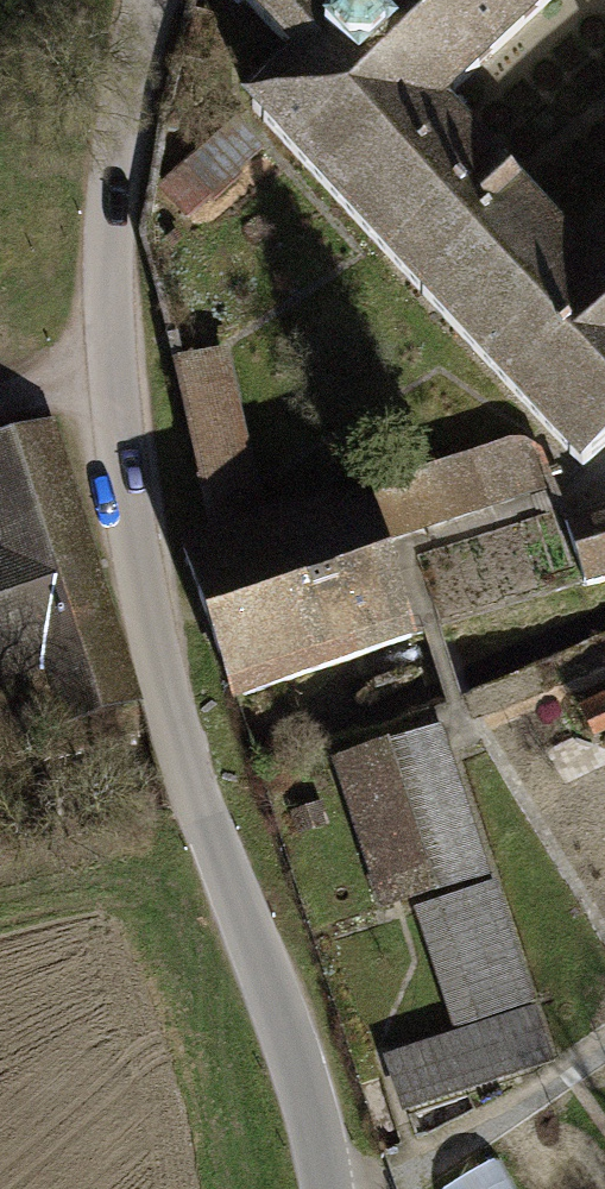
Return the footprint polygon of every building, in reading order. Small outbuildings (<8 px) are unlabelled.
[(576,268),(445,125),(426,141),(330,36),(295,0),(218,0),(288,78),(237,124),(578,496),(604,473),(604,244),(576,268)] [(330,36),(426,141),(445,125),(577,0),(370,0),(330,36)] [(171,174),(184,213),(249,193),(236,153),(171,174)] [(267,520),(227,354),(170,369),(207,536),(173,548),(231,717),(239,714),(416,653),(363,491),(267,520)] [(50,683),(62,724),(128,703),(46,428),(0,443),(0,517),(13,559),(0,564),(0,700),(50,683)] [(578,549),(604,581),(604,527),(578,549)] [(582,710),(595,735),(604,730),(604,698),(582,710)] [(382,905),(486,873),(440,730),(337,764),(382,905)] [(460,1036),(390,1059),(406,1106),(555,1056),(499,887),(419,914),(460,1036)] [(502,1159),(446,1188),(447,1188),(517,1188),(502,1159)]
